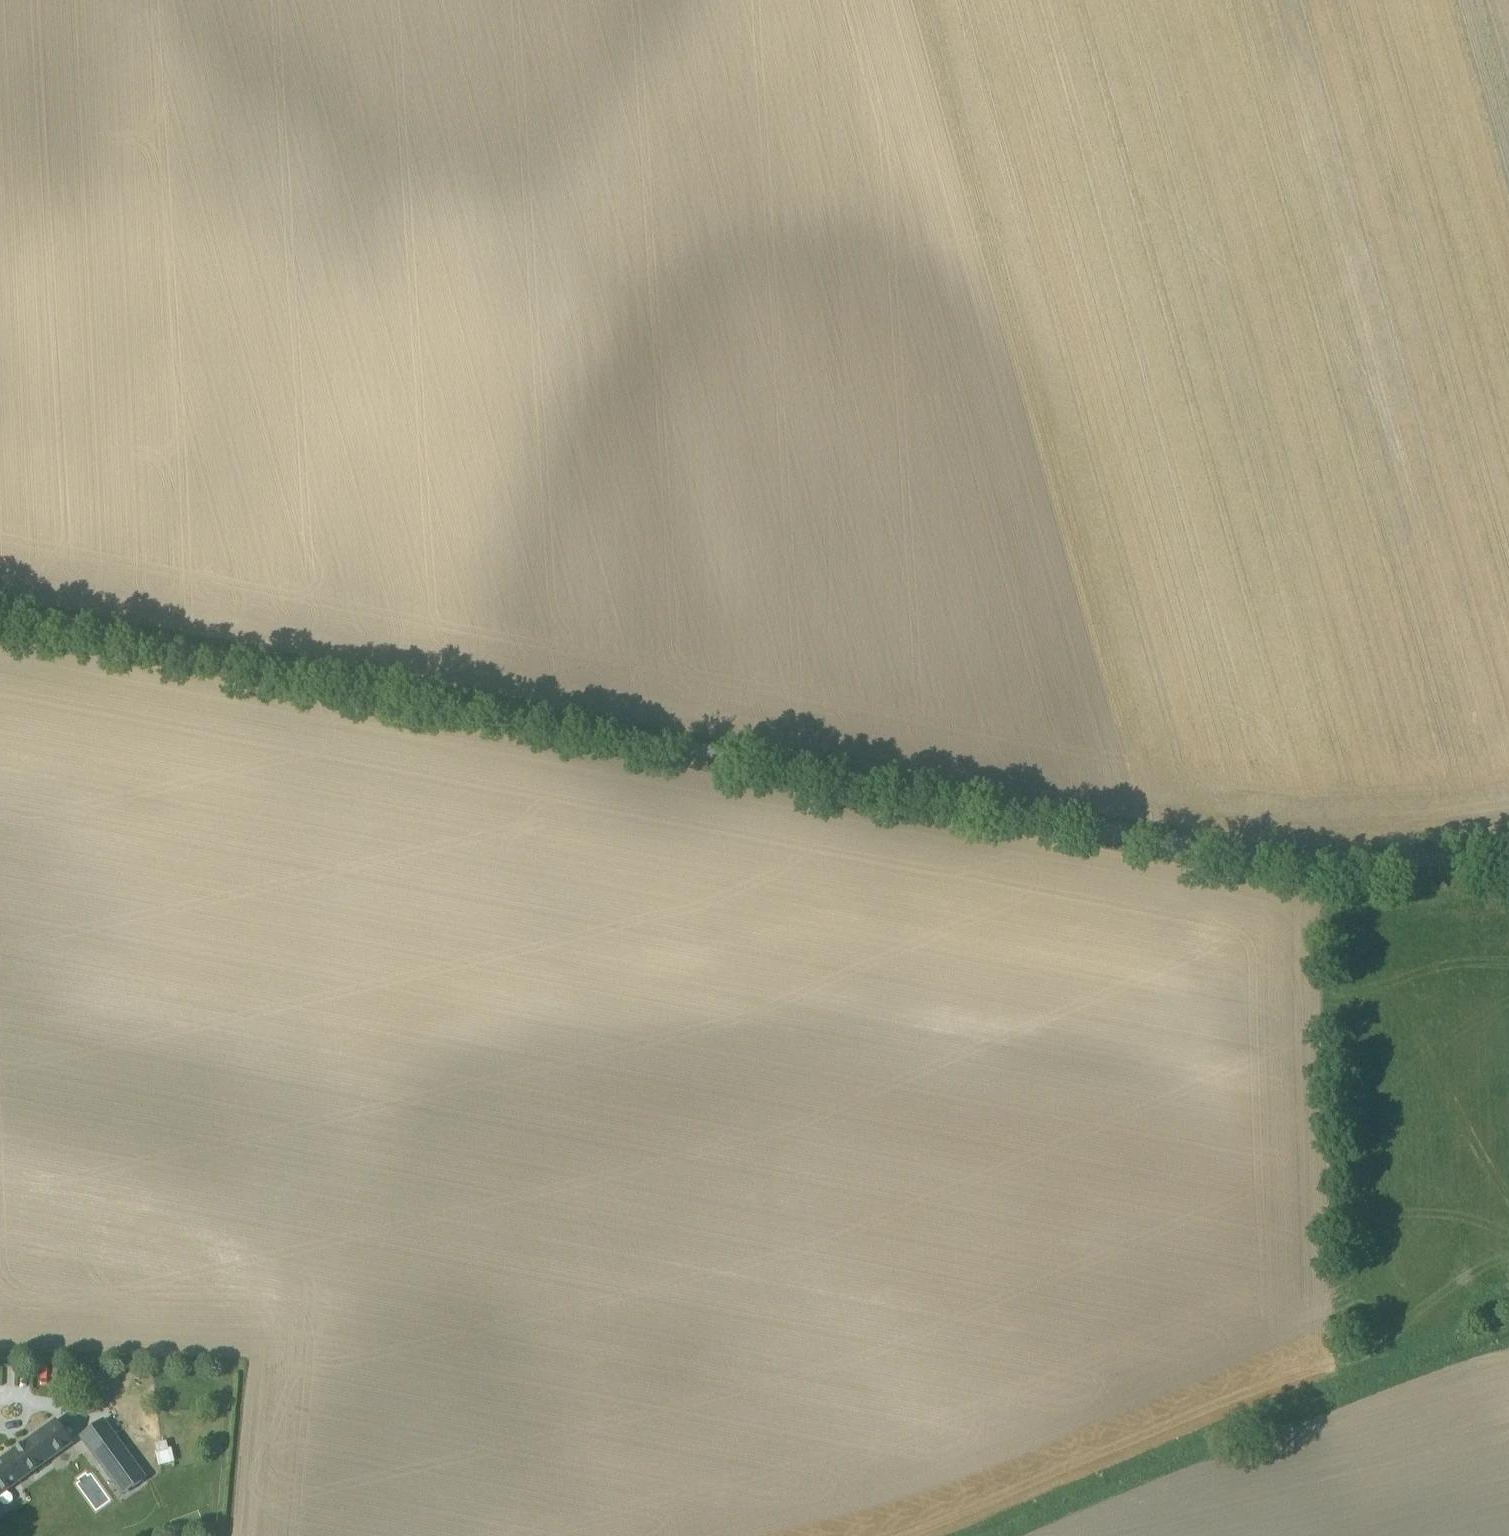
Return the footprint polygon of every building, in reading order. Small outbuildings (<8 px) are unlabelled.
[(71,1442),(55,1420),(0,1461),(0,1494),(19,1481),(19,1480),(71,1442)] [(144,1479),(104,1421),(83,1435),(123,1494),(144,1479)] [(156,1464),(172,1462),(170,1449),(154,1451),(156,1464)]
